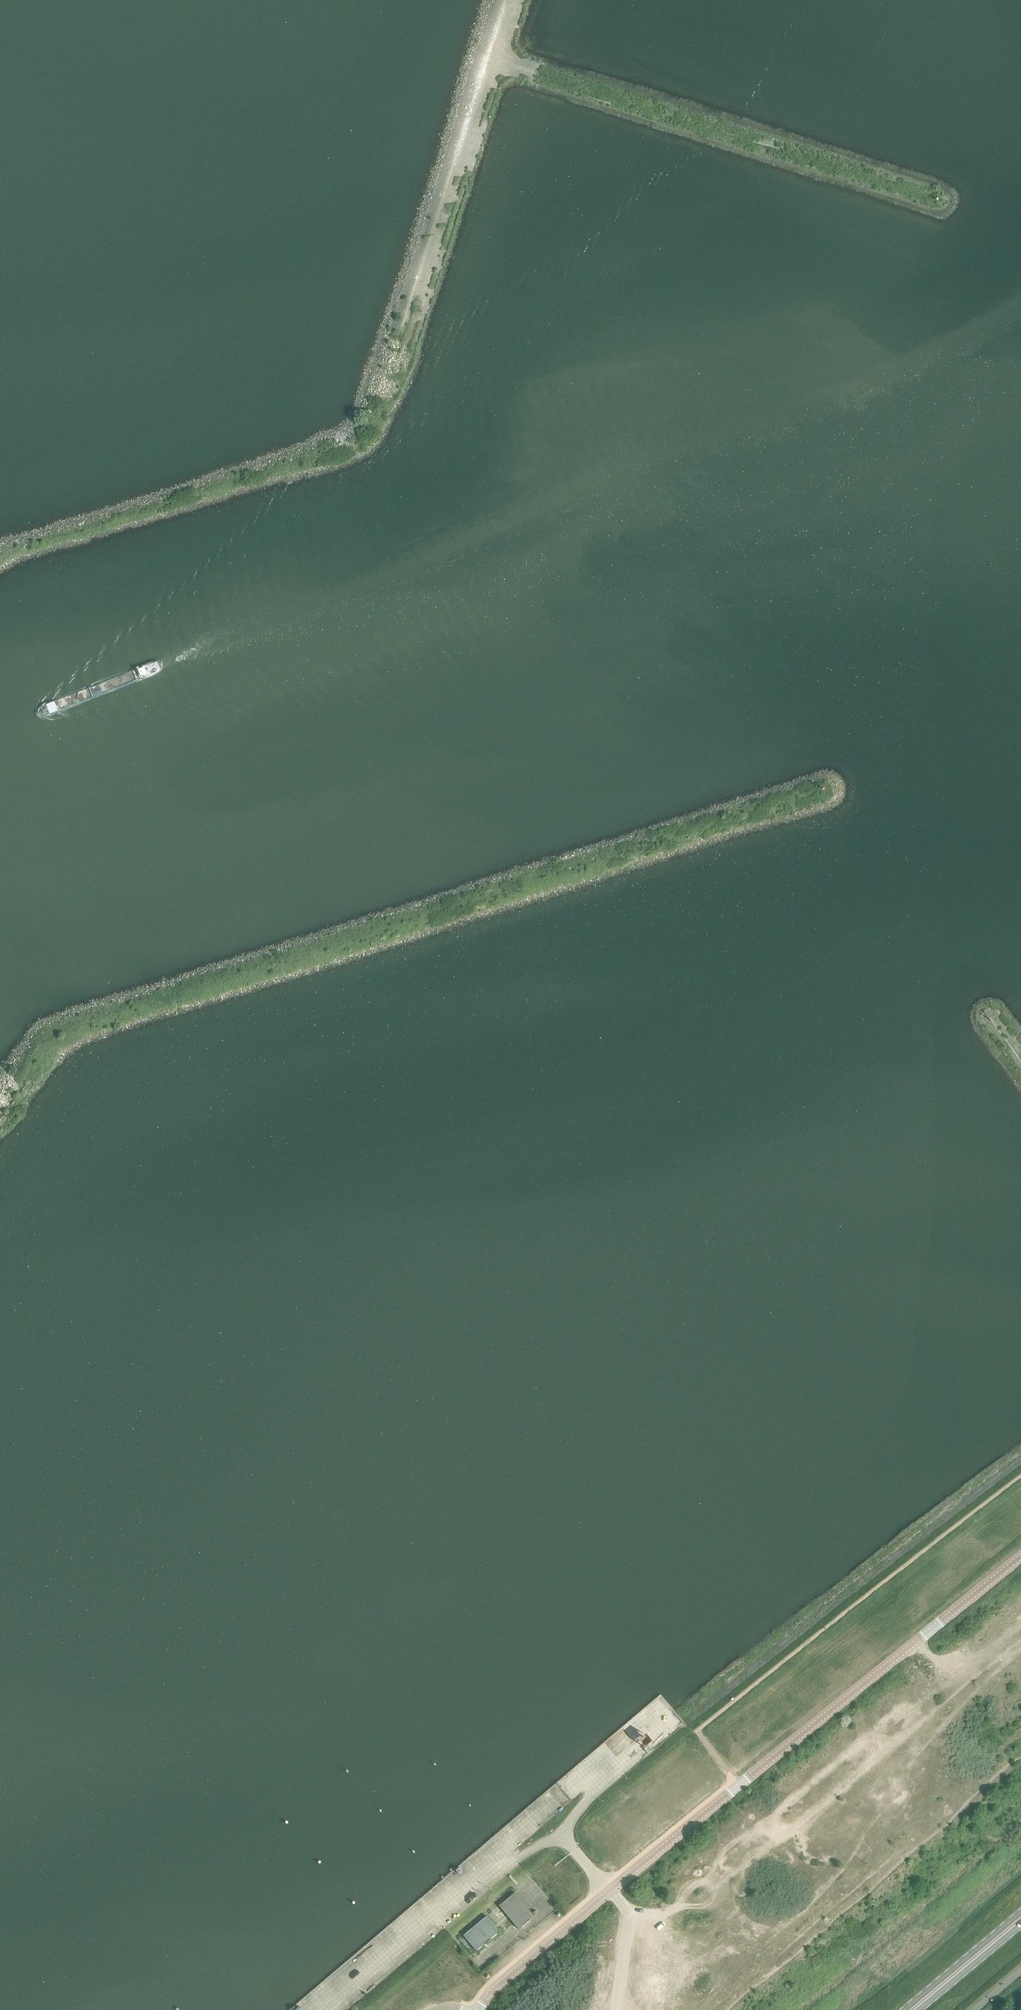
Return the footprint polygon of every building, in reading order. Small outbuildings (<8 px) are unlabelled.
[(512,1891),(509,1893),(499,1901),(496,1904),(516,1927),(531,1914),(512,1891)] [(507,1918),(498,1906),(488,1914),(498,1925),(507,1918)] [(461,1934),(476,1950),(498,1930),(483,1914),(461,1934)]
